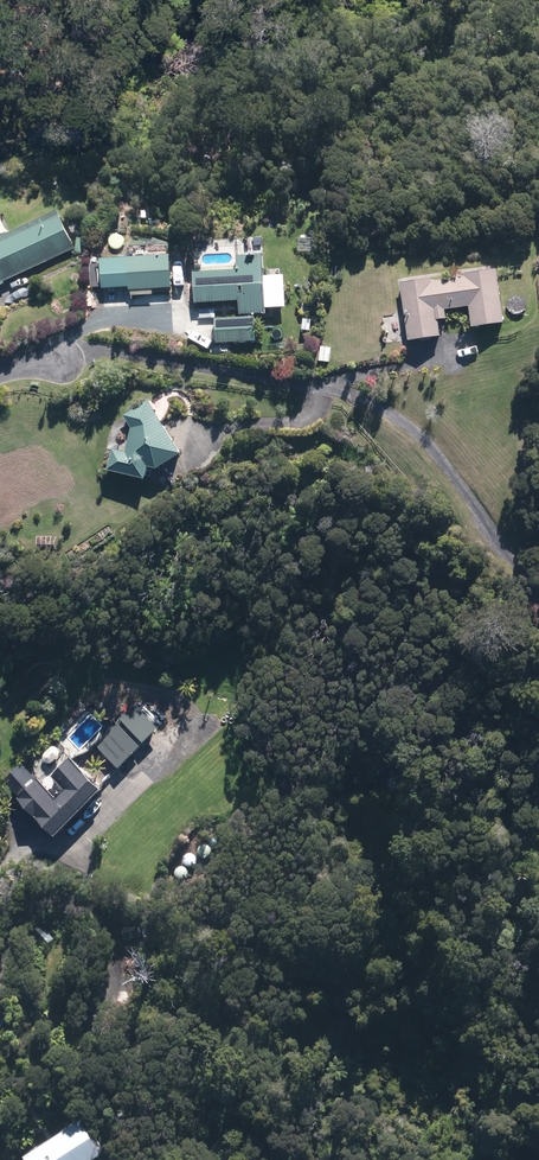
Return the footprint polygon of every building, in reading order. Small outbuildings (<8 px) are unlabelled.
[(58,210),(0,237),(0,285),(5,283),(4,281),(76,248),(58,210)] [(314,238),(299,238),(298,251),(314,252),(314,238)] [(171,256),(102,259),(102,275),(103,289),(129,288),(130,291),(172,289),(171,256)] [(264,268),(194,271),(196,303),(265,299),(264,268)] [(473,327),(506,322),(498,268),(465,273),(466,276),(434,280),(433,277),(401,282),(410,340),(441,335),(437,310),(470,305),(473,327)] [(255,317),(215,319),(216,344),(256,342),(256,330),(255,317)] [(312,319),(304,319),(302,329),(311,330),(312,319)] [(330,362),(331,347),(321,346),(320,361),(330,362)] [(150,401),(149,399),(124,415),(132,428),(127,451),(114,449),(109,469),(147,479),(150,466),(159,468),(183,452),(163,421),(166,417),(168,413),(170,408),(171,404),(163,392),(150,401)] [(134,703),(119,718),(143,743),(158,728),(134,703)] [(140,746),(117,723),(96,745),(118,768),(140,746)] [(38,776),(20,794),(57,829),(102,781),(72,753),(54,771),(67,783),(57,794),(38,776)] [(106,1153),(84,1119),(26,1156),(28,1159),(94,1159),(106,1153)]
